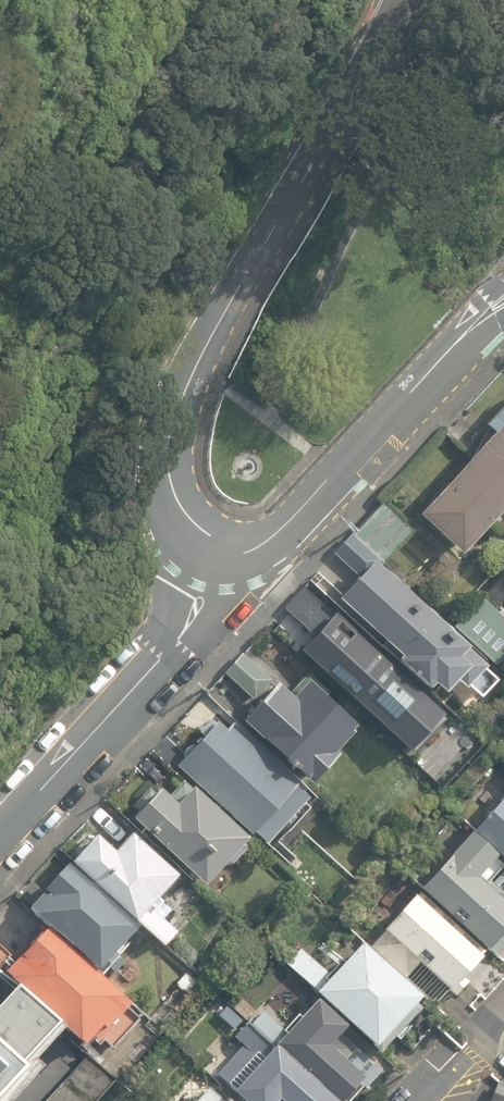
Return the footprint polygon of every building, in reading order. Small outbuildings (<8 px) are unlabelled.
[(495,429),(419,511),(462,551),(503,506),(503,405),(488,423),(495,429)] [(428,687),(464,684),(494,651),(387,555),(416,522),(388,497),(321,571),(346,594),(337,605),(420,679),(428,687)] [(420,679),(337,605),(327,616),(316,607),(288,638),(382,722),(420,679)] [(241,724),(315,790),(375,724),(314,669),(303,681),(290,669),(282,678),(251,650),(219,685),(251,713),(241,724)] [(236,720),(231,726),(222,717),(219,715),(216,714),(212,714),(209,715),(206,717),(204,719),(202,722),(201,725),(201,728),(202,732),(203,734),(205,736),(179,764),(194,778),(200,771),(254,819),(271,834),(277,840),(287,828),(288,829),(289,830),(291,830),(293,830),(294,830),(295,829),(296,827),(297,826),(297,824),(297,823),(296,822),(295,821),(295,820),(318,794),(315,790),(241,724),(236,720)] [(143,821),(194,867),(208,879),(213,873),(221,881),(236,863),(241,867),(271,834),(254,819),(200,771),(194,778),(185,788),(175,779),(140,818),(143,821)] [(482,830),(503,850),(503,806),(482,830)] [(106,829),(80,859),(147,919),(157,928),(172,941),(190,920),(166,898),(194,867),(143,821),(123,844),(106,829)] [(492,876),(503,863),(503,850),(482,830),(427,891),(499,955),(503,949),(503,887),(492,876)] [(114,976),(157,928),(147,919),(80,859),(37,906),(58,926),(114,976)] [(423,887),(382,933),(417,965),(457,1001),(499,955),(427,891),(423,887)] [(382,933),(372,925),(333,968),(308,945),(291,964),(326,995),(328,993),(390,1049),(437,996),(410,972),(417,965),(382,933)] [(114,976),(58,926),(24,964),(111,1041),(145,1003),(114,976)] [(30,1090),(26,1086),(32,1079),(25,1072),(64,1031),(19,990),(0,1010),(0,1100),(20,1100),(30,1090)] [(379,1078),(355,1057),(365,1047),(351,1034),(358,1026),(326,997),(314,1010),(309,1005),(288,1029),(295,1035),(289,1041),(357,1100),(358,1100),(379,1078)] [(249,1100),(357,1100),(289,1041),(242,1094),(249,1100)]
